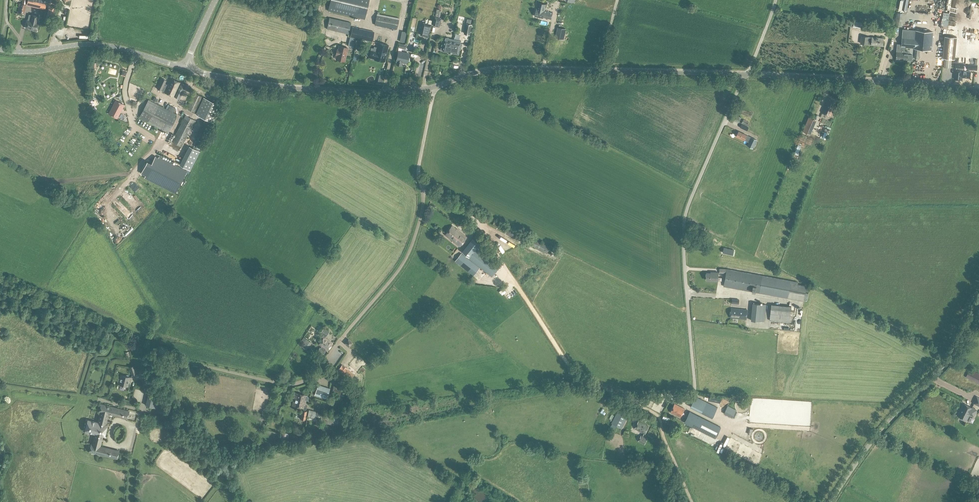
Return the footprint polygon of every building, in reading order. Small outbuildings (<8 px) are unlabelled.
[(365,19),(369,0),(331,0),(328,11),(365,19)] [(538,3),(537,8),(535,16),(543,18),(543,17),(551,19),(553,12),(545,11),(546,4),(538,3)] [(49,10),(47,16),(52,18),(56,8),(56,7),(56,6),(54,6),(53,7),(49,5),(48,10),(49,10)] [(375,25),(397,29),(399,18),(377,14),(375,25)] [(28,20),(26,28),(33,29),(33,30),(37,31),(39,22),(37,22),(39,16),(32,15),(31,20),(28,20)] [(441,18),(434,16),(433,25),(439,26),(441,18)] [(349,34),(350,27),(351,23),(329,18),(327,29),(349,34)] [(420,35),(428,37),(431,24),(423,22),(420,35)] [(350,37),(372,41),(374,32),(353,27),(350,37)] [(566,29),(558,27),(556,37),(564,39),(566,29)] [(902,37),(901,46),(905,47),(914,48),(931,50),(933,32),(903,29),(902,37)] [(872,37),(869,37),(869,36),(861,36),(860,44),(868,44),(871,45),(883,46),(884,38),(872,37)] [(945,36),(943,58),(945,58),(944,67),(951,67),(952,59),(955,59),(957,37),(945,36)] [(451,52),(454,39),(446,37),(444,44),(442,44),(441,49),(443,49),(443,50),(451,52)] [(454,39),(451,52),(458,54),(459,49),(461,49),(462,43),(461,43),(461,41),(454,39)] [(374,59),(385,62),(388,45),(378,43),(376,52),(371,50),(369,57),(374,58),(374,59)] [(337,51),(336,55),(338,55),(337,60),(345,61),(348,48),(339,46),(338,52),(337,51)] [(897,51),(896,59),(907,60),(908,52),(905,52),(905,47),(901,46),(901,52),(897,51)] [(407,63),(409,54),(398,52),(396,60),(397,60),(396,64),(401,66),(402,62),(407,63)] [(955,68),(955,70),(954,79),(962,79),(962,77),(963,71),(963,69),(964,63),(955,63),(955,68)] [(158,88),(164,91),(167,84),(165,84),(166,80),(162,78),(158,88)] [(179,82),(180,82),(171,78),(164,92),(180,99),(186,85),(179,82)] [(196,113),(204,97),(194,93),(187,108),(196,113)] [(221,105),(204,97),(196,114),(213,122),(221,105)] [(176,114),(168,110),(149,99),(139,118),(168,133),(177,118),(175,117),(176,114)] [(836,102),(828,99),(822,112),(831,116),(836,102)] [(125,105),(118,101),(110,115),(117,119),(125,105)] [(736,111),(751,117),(753,113),(738,107),(736,111)] [(736,124),(739,116),(734,114),(731,122),(736,124)] [(175,136),(174,138),(172,141),(182,146),(196,120),(186,115),(175,135),(175,136)] [(809,117),(803,131),(810,134),(817,120),(809,117)] [(747,135),(739,132),(736,136),(744,140),(749,142),(747,146),(753,148),(757,140),(751,137),(747,135)] [(189,168),(197,151),(190,147),(182,165),(189,168)] [(152,163),(147,161),(141,173),(146,175),(145,177),(176,192),(180,184),(183,185),(186,181),(183,179),(187,171),(170,162),(159,157),(158,158),(155,156),(152,163)] [(467,237),(452,226),(446,235),(460,246),(467,237)] [(526,244),(546,252),(549,245),(529,237),(526,244)] [(480,244),(473,239),(463,251),(470,257),(477,248),(480,244)] [(477,248),(470,257),(469,259),(480,268),(492,277),(500,266),(481,251),(477,248)] [(462,253),(455,261),(474,276),(480,268),(469,259),(462,253)] [(727,269),(726,273),(724,286),(804,301),(807,286),(798,284),(798,282),(727,269)] [(718,281),(718,275),(718,272),(713,272),(713,273),(707,273),(706,280),(718,281)] [(765,322),(766,304),(752,303),(751,320),(765,322)] [(776,313),(777,305),(771,304),(770,320),(790,323),(790,315),(776,313)] [(746,319),(747,309),(732,308),(731,317),(746,319)] [(323,339),(319,345),(322,346),(318,352),(323,356),(327,350),(328,350),(333,342),(325,336),(326,336),(329,332),(323,328),(320,332),(323,335),(322,337),(323,339)] [(343,365),(338,370),(350,380),(355,375),(343,365)] [(967,374),(978,380),(978,374),(970,369),(967,374)] [(117,372),(114,384),(114,385),(113,390),(122,392),(124,382),(127,383),(128,378),(124,377),(125,374),(117,372)] [(327,399),(330,388),(318,385),(315,395),(327,399)] [(145,391),(134,389),(131,401),(142,403),(145,391)] [(308,397),(307,396),(307,395),(295,393),(294,399),(302,401),(301,402),(306,403),(306,400),(308,400),(309,398),(308,397)] [(154,396),(146,395),(146,406),(154,407),(154,396)] [(690,407),(712,418),(718,407),(695,396),(690,407)] [(302,401),(294,399),(292,406),(304,408),(307,409),(307,405),(305,405),(306,403),(301,402),(302,401)] [(98,453),(117,458),(119,451),(100,446),(103,436),(104,436),(107,424),(106,424),(108,414),(110,414),(110,411),(115,412),(114,415),(115,415),(127,418),(129,411),(116,408),(101,404),(99,411),(101,412),(98,422),(91,420),(88,432),(95,434),(93,444),(91,444),(89,451),(98,454),(98,453)] [(685,409),(675,404),(671,412),(681,417),(685,409)] [(973,408),(964,404),(961,409),(957,416),(966,420),(970,413),(971,414),(971,415),(973,416),(976,410),(973,408)] [(735,411),(736,410),(728,405),(724,414),(732,418),(733,417),(735,411)] [(346,418),(309,410),(307,419),(316,421),(315,425),(320,426),(321,422),(344,428),(346,418)] [(622,414),(617,412),(611,423),(622,428),(630,412),(624,410),(622,414)] [(688,410),(682,422),(713,437),(718,426),(688,410)] [(643,437),(645,434),(649,426),(639,421),(635,429),(642,432),(641,435),(638,441),(644,444),(647,439),(643,437)] [(126,445),(124,456),(131,457),(134,440),(128,439),(127,445),(126,445)]
